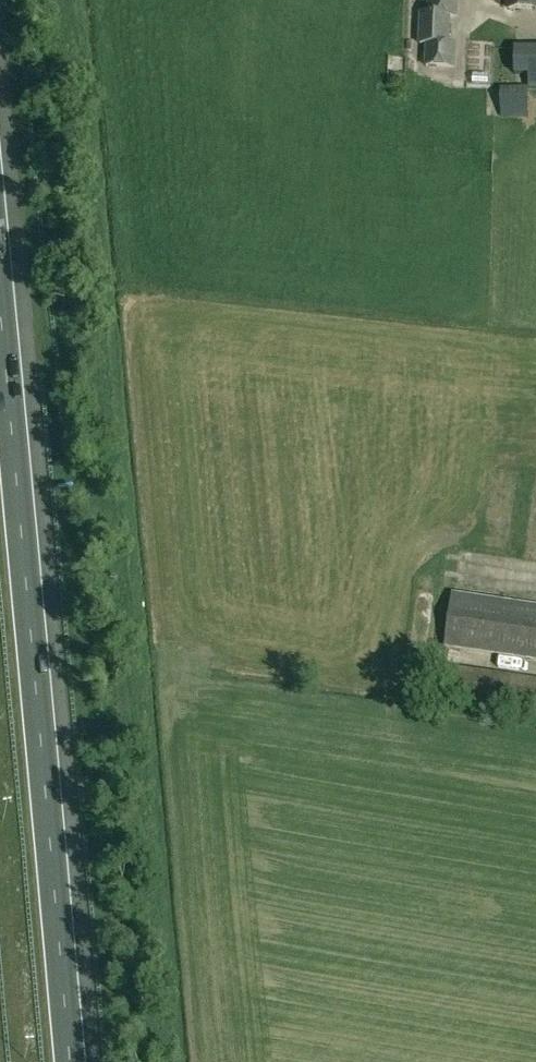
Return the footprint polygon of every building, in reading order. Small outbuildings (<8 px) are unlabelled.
[(426,66),(454,68),(455,44),(448,44),(449,16),(456,17),(457,0),(429,0),(429,14),(421,14),(420,44),(427,44),(426,66)] [(508,8),(535,9),(535,0),(508,0),(508,8)] [(515,76),(535,76),(535,47),(516,47),(515,76)] [(501,89),(502,112),(529,113),(528,87),(501,89)] [(452,593),(444,648),(535,661),(535,605),(452,593)]
